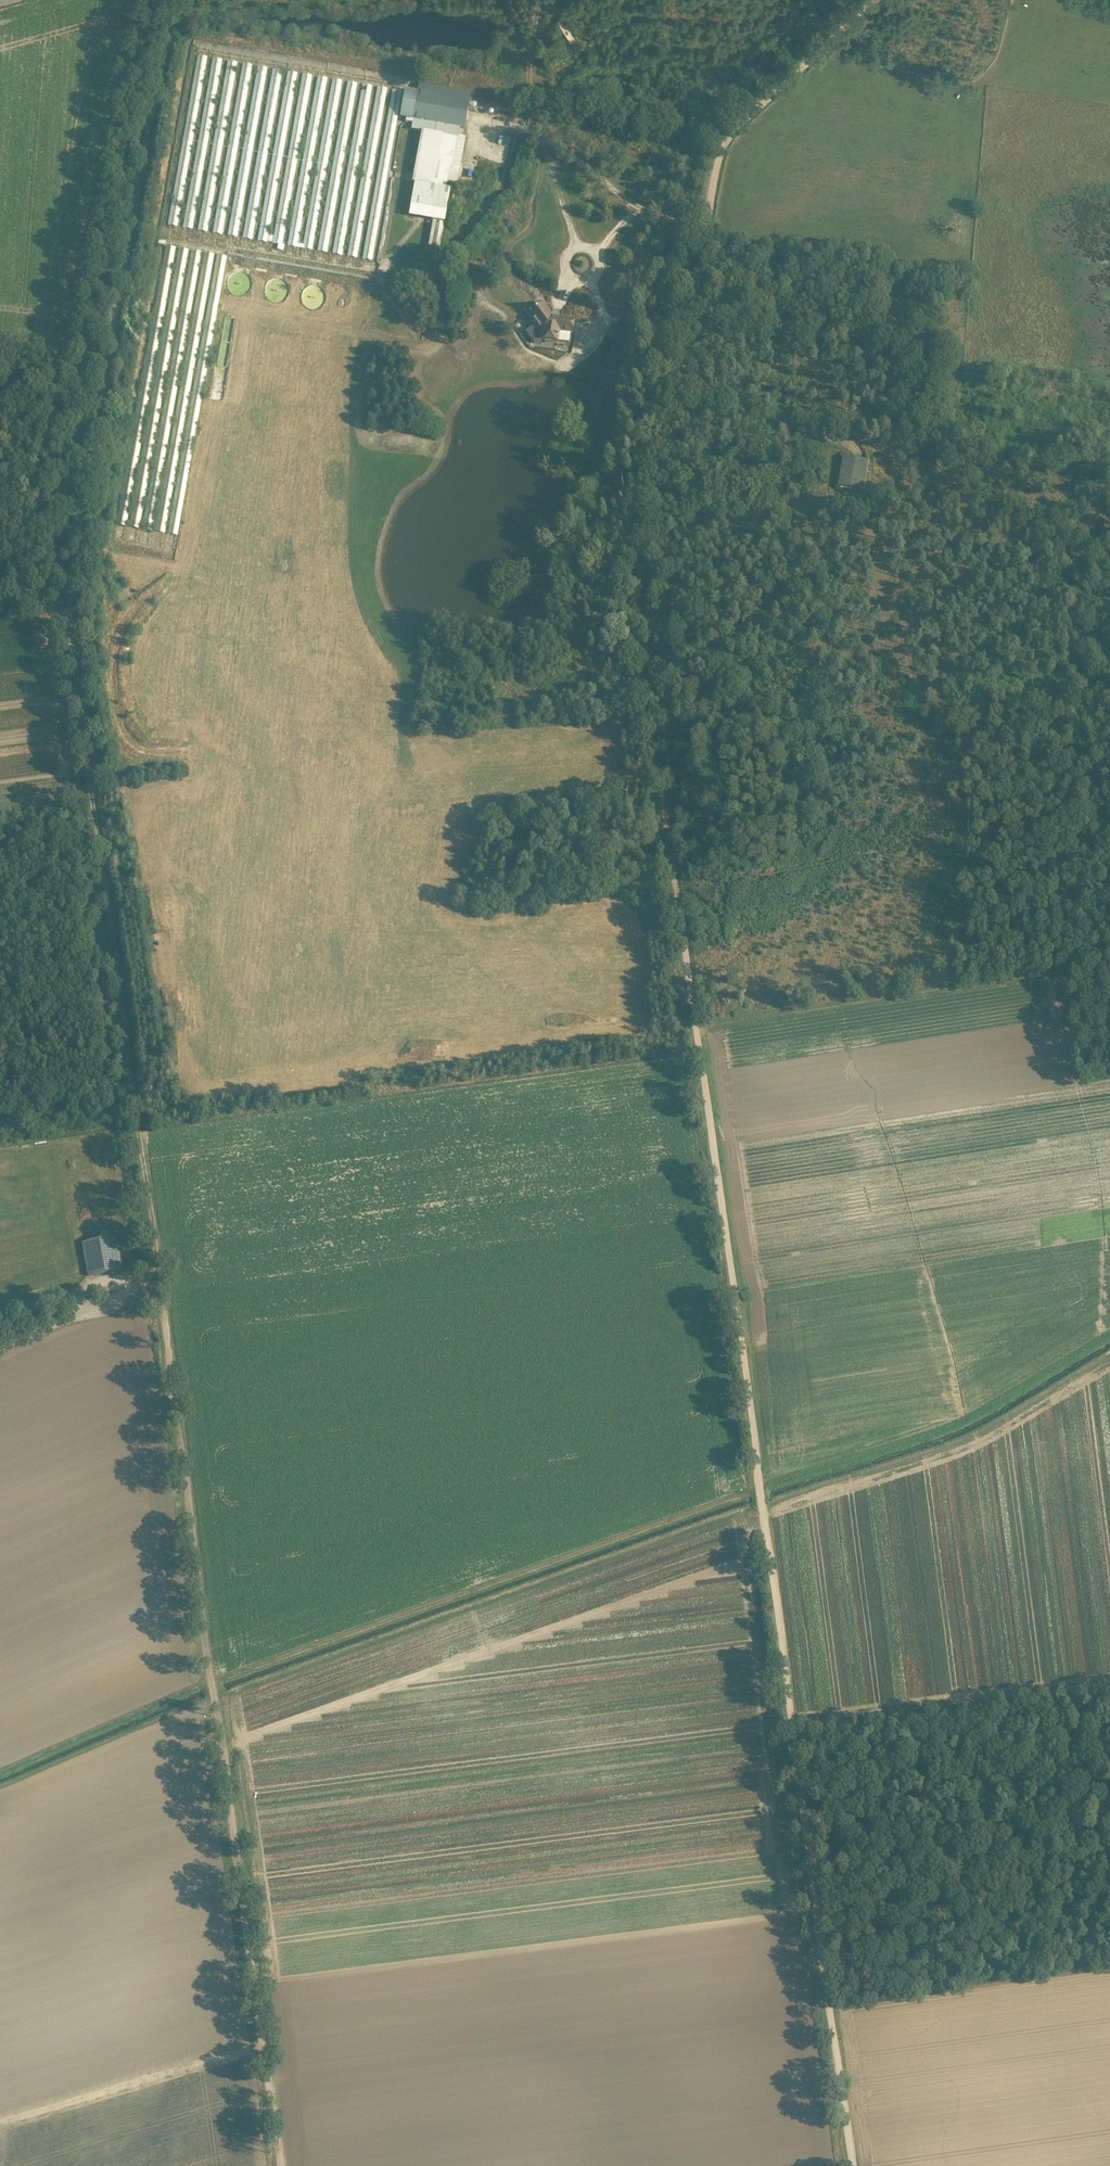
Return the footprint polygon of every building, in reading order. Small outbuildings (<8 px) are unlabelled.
[(558,19),(570,40),(575,37),(562,17),(558,19)] [(458,137),(459,128),(466,129),(470,102),(471,95),(447,91),(447,89),(418,84),(417,93),(404,90),(400,118),(413,121),(411,130),(421,132),(412,183),(414,183),(408,216),(433,221),(428,247),(438,249),(449,189),(445,189),(446,185),(457,186),(465,138),(458,137)] [(541,344),(542,341),(559,344),(560,334),(571,336),(574,321),(560,319),(559,320),(552,319),(552,318),(552,317),(543,305),(527,316),(534,326),(526,332),(534,343),(541,344)] [(876,351),(868,350),(866,357),(874,359),(876,351)] [(869,462),(843,458),(838,486),(865,491),(869,462)] [(82,1243),(86,1268),(88,1276),(123,1270),(120,1258),(117,1237),(82,1243)]
